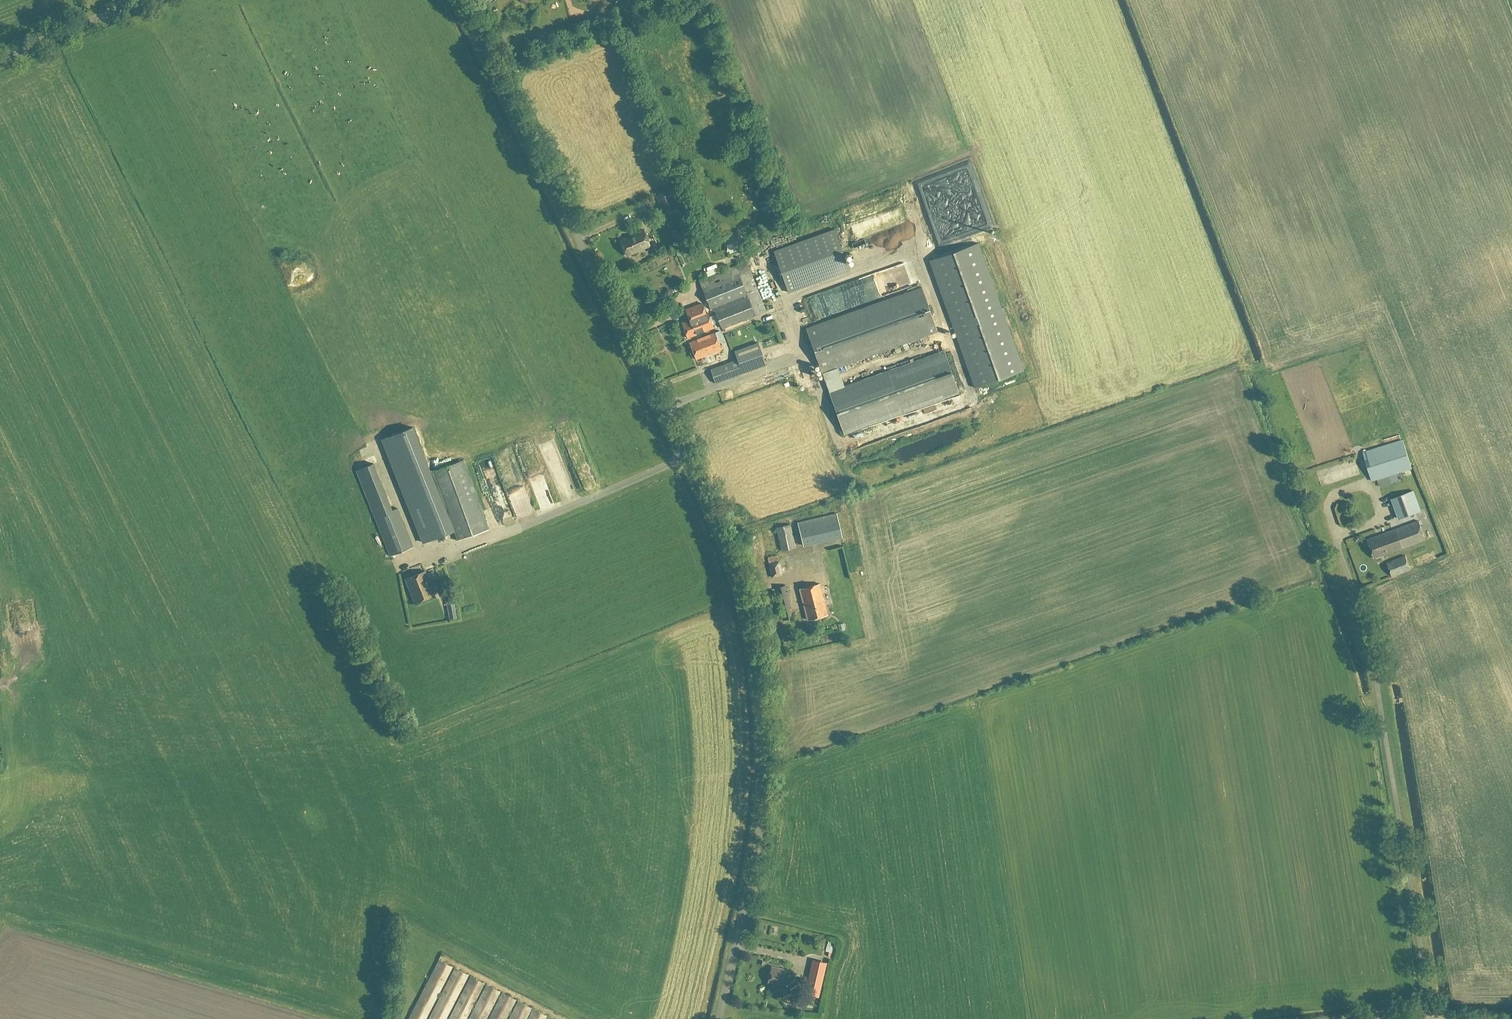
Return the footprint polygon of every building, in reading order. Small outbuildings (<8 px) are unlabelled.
[(969,209),(978,209),(978,220),(983,220),(982,201),(962,202),(962,207),(968,207),(968,213),(969,213),(969,209)] [(904,208),(901,209),(899,205),(894,207),(900,224),(908,221),(904,208)] [(627,216),(631,231),(645,228),(642,213),(627,216)] [(789,227),(779,231),(782,237),(791,232),(789,227)] [(750,241),(745,229),(739,231),(744,243),(750,241)] [(776,251),(790,290),(848,269),(834,230),(776,251)] [(620,242),(626,256),(650,246),(643,231),(631,236),(632,237),(620,242)] [(739,233),(722,239),(727,252),(743,246),(739,233)] [(978,244),(929,261),(974,388),(1023,370),(978,244)] [(717,314),(709,317),(707,313),(705,314),(701,304),(685,310),(688,317),(689,317),(690,319),(682,323),(688,338),(694,335),(713,329),(712,325),(720,321),(723,328),(766,311),(746,262),(699,281),(710,309),(716,311),(717,314)] [(844,387),(837,368),(938,332),(923,290),(807,330),(844,435),(959,394),(944,351),(844,387)] [(805,311),(808,317),(817,313),(812,301),(802,305),(804,311),(805,311)] [(715,333),(696,340),(690,343),(696,360),(721,350),(715,333)] [(735,351),(738,360),(711,369),(716,383),(766,365),(758,343),(735,351)] [(800,413),(808,409),(804,403),(797,408),(800,413)] [(452,531),(430,473),(412,427),(382,439),(423,542),(452,531)] [(813,440),(823,435),(820,429),(810,435),(813,440)] [(1403,440),(1363,452),(1372,481),(1411,469),(1403,440)] [(430,473),(452,531),(454,531),(457,540),(487,529),(463,460),(430,473)] [(482,464),(484,470),(497,466),(495,460),(482,464)] [(1349,462),(1343,464),(1347,476),(1353,474),(1349,462)] [(374,464),(356,470),(375,517),(390,556),(413,547),(398,508),(392,510),(374,464)] [(1335,470),(1340,479),(1347,476),(1342,466),(1335,470)] [(487,470),(490,480),(499,477),(496,467),(487,470)] [(1419,511),(1413,492),(1392,499),(1398,518),(1419,511)] [(837,513),(798,523),(803,546),(842,537),(837,513)] [(1367,540),(1374,559),(1424,540),(1417,521),(1367,540)] [(790,524),(776,528),(782,551),(795,548),(790,524)] [(782,575),(779,561),(777,555),(767,557),(769,564),(772,577),(782,575)] [(1405,556),(1386,563),(1392,577),(1410,570),(1405,556)] [(434,595),(425,571),(405,579),(415,603),(434,595)] [(800,589),(808,620),(827,615),(819,584),(800,589)] [(408,1018),(426,1018),(453,967),(438,960),(408,1018)] [(815,966),(812,980),(814,980),(812,990),(820,992),(825,968),(815,966)] [(793,971),(771,967),(768,984),(789,989),(793,971)] [(468,975),(454,968),(428,1018),(446,1018),(468,975)] [(484,984),(470,977),(448,1018),(466,1018),(484,984)] [(500,992),(486,985),(468,1018),(486,1018),(500,992)] [(516,1000),(501,993),(488,1018),(506,1018),(516,1000)] [(532,1008),(518,1001),(508,1018),(526,1018),(532,1008)] [(547,1016),(533,1009),(528,1018),(545,1018),(547,1016)]
